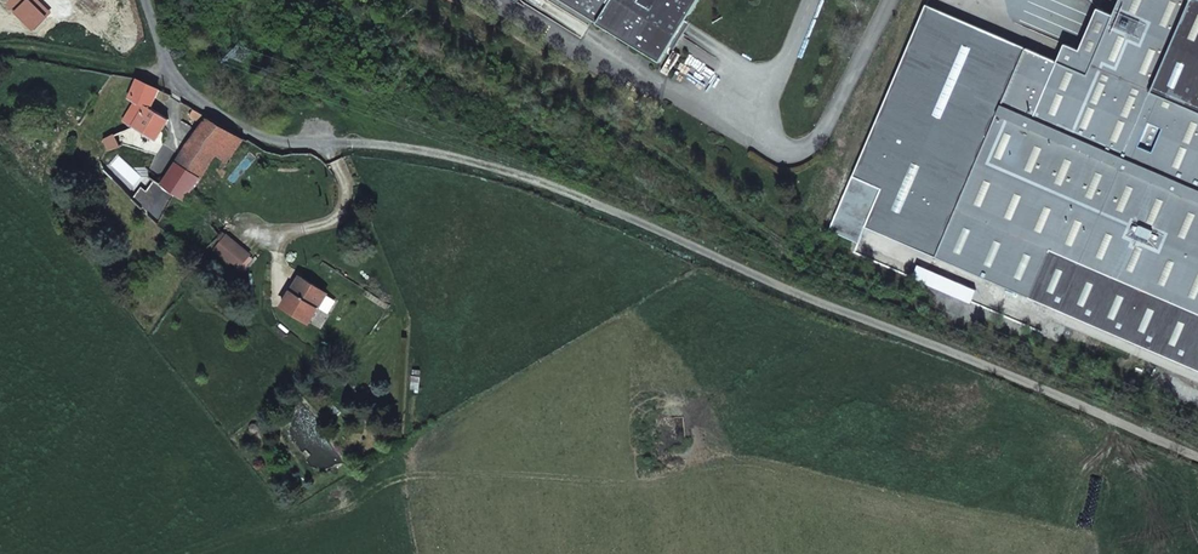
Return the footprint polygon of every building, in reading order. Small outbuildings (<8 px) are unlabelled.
[(660,62),(699,0),(560,0),(660,62)] [(1088,74),(1028,48),(1003,105),(986,97),(1010,41),(926,4),(852,176),(882,188),(865,226),(935,257),(991,129),(1022,142),(968,270),(1197,370),(1197,0),(1120,0),(1088,74)] [(1028,48),(1010,41),(986,97),(1003,105),(1028,48)] [(170,117),(151,106),(160,88),(139,77),(130,95),(146,103),(134,123),(146,132),(156,140),(170,117)] [(206,121),(210,115),(196,107),(192,113),(206,121)] [(190,142),(216,157),(226,163),(246,137),(210,115),(206,121),(190,142)] [(1022,142),(991,129),(935,257),(968,270),(1022,142)] [(104,136),(109,146),(121,141),(116,131),(104,136)] [(190,142),(176,160),(200,178),(206,170),(216,157),(190,142)] [(122,170),(113,160),(103,166),(115,178),(122,170)] [(176,160),(161,181),(177,193),(184,199),(190,191),(200,178),(176,160)] [(190,191),(201,200),(218,179),(206,170),(200,178),(190,191)] [(149,172),(131,196),(159,224),(177,193),(161,181),(149,172)] [(852,176),(828,230),(858,243),(865,226),(882,188),(852,176)] [(226,236),(214,250),(237,269),(249,254),(226,236)] [(284,306),(313,322),(329,292),(300,277),(284,306)] [(1034,328),(1039,316),(1025,310),(1020,322),(1034,328)]
